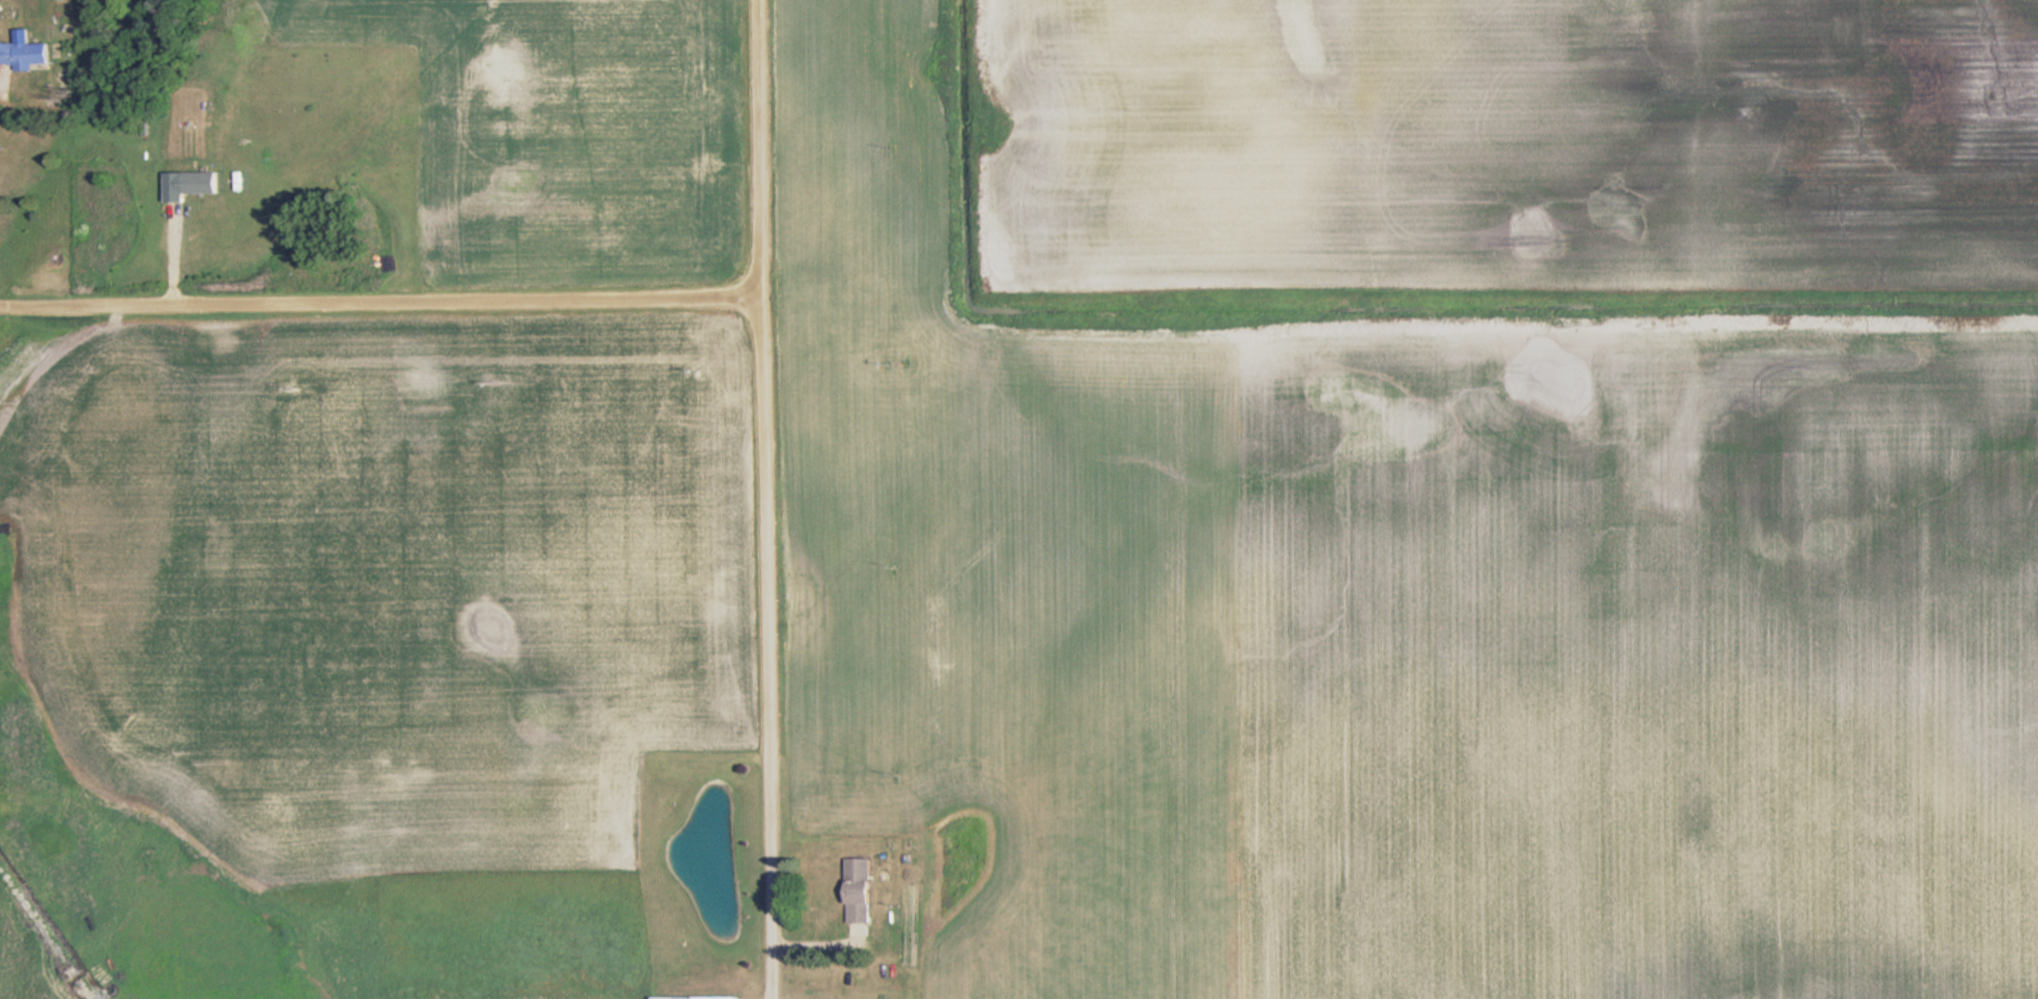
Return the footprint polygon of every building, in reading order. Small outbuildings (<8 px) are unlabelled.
[(19,65),(19,69),(34,70),(34,64),(50,64),(51,44),(29,44),(30,30),(17,30),(17,44),(0,43),(0,65),(19,65)] [(182,194),(219,194),(219,173),(173,173),(173,185),(182,185),(182,194)] [(872,858),(848,858),(848,923),(872,923),(872,858)]
